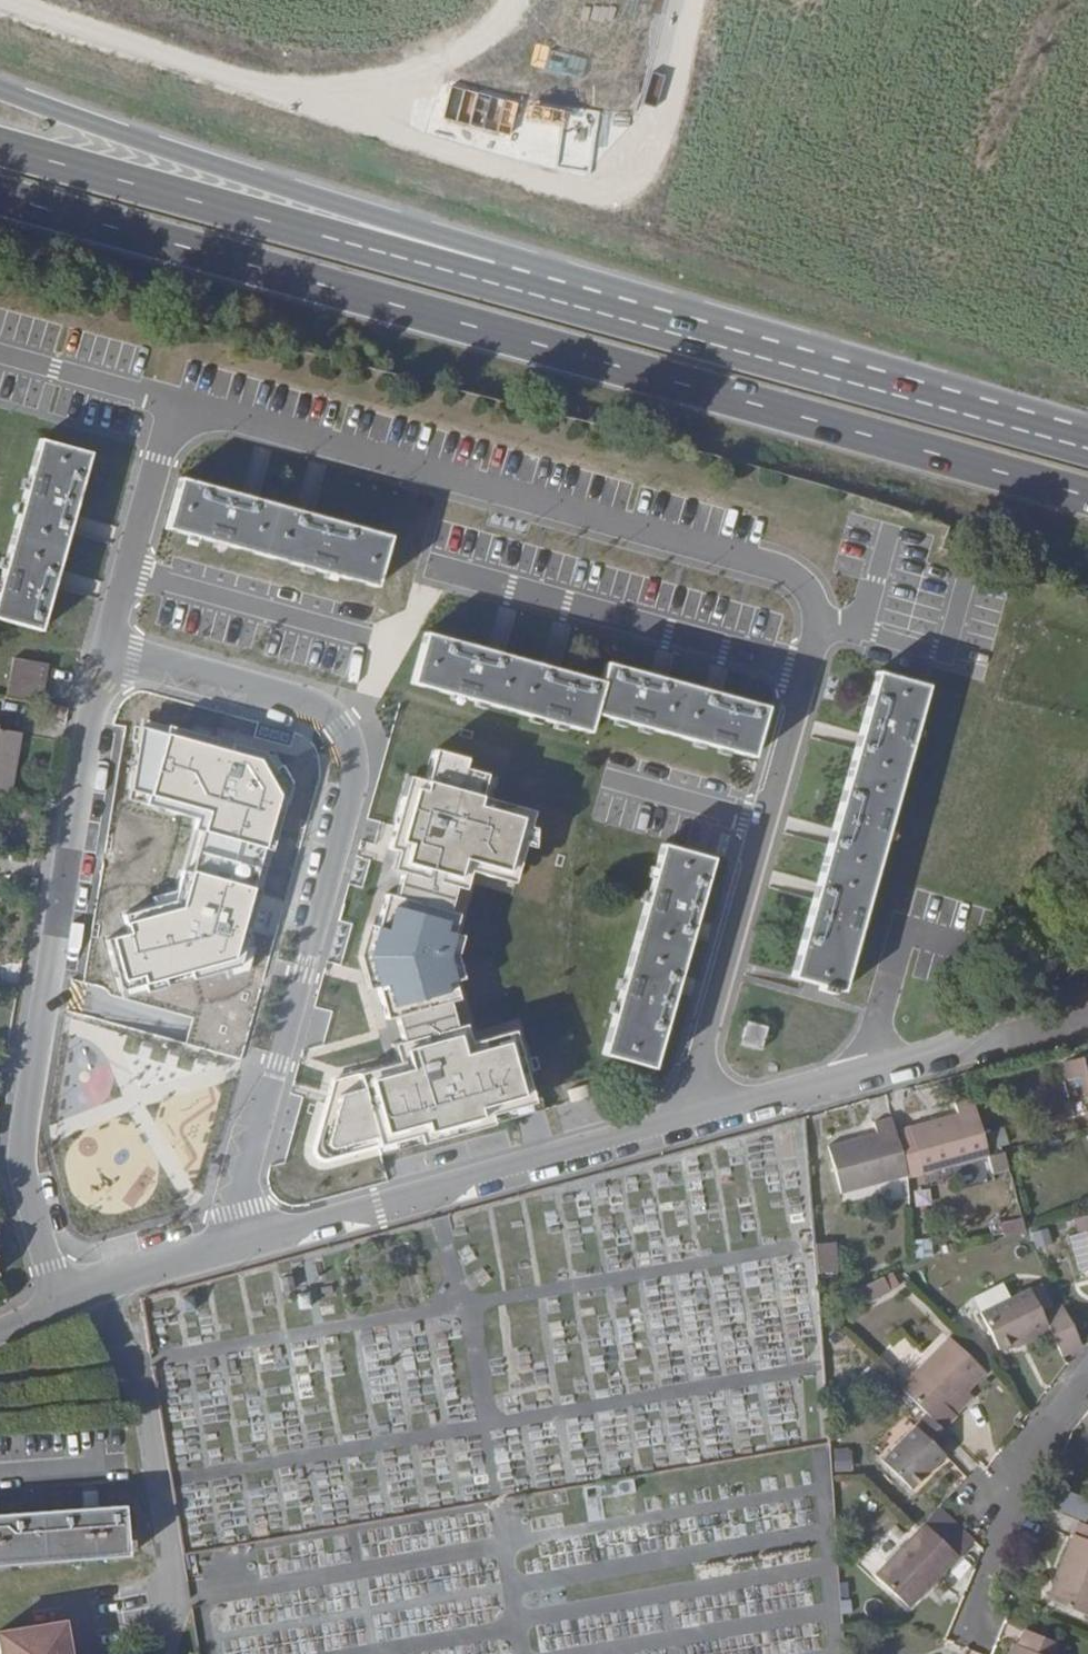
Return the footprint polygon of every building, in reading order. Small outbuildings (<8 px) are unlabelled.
[(39,439),(0,578),(0,620),(41,631),(91,456),(39,439)] [(376,587),(391,536),(180,478),(165,529),(376,587)] [(592,714),(600,681),(425,632),(410,683),(588,732),(592,714)] [(13,657),(6,697),(42,703),(49,664),(13,657)] [(605,661),(600,681),(592,714),(752,758),(767,706),(605,661)] [(790,977),(842,992),(928,686),(877,671),(790,977)] [(10,796),(21,733),(0,730),(0,794),(10,796)] [(469,759),(437,749),(427,782),(418,780),(413,800),(403,797),(389,850),(398,853),(393,872),(402,874),(395,898),(386,896),(368,959),(386,1023),(395,1020),(402,1044),(393,1047),(397,1065),(335,1082),(316,1153),(317,1160),(324,1165),(330,1165),(418,1139),(421,1149),(493,1128),(490,1118),(512,1111),(509,1102),(530,1095),(513,1034),(461,1050),(448,1005),(458,1003),(447,959),(458,916),(448,913),(460,870),(492,879),(495,869),(516,875),(522,853),(532,853),(532,829),(528,828),(533,811),(481,796),(487,775),(466,769),(469,759)] [(713,858),(662,843),(602,1053),(653,1068),(713,858)] [(747,1020),(739,1045),(761,1051),(768,1026),(747,1020)] [(1050,1066),(1055,1083),(1067,1079),(1083,1075),(1087,1094),(1087,1055),(1050,1066)] [(909,1127),(921,1173),(988,1155),(973,1098),(955,1103),(958,1113),(909,1127)] [(828,1147),(840,1193),(907,1174),(892,1117),(874,1122),(877,1133),(828,1147)] [(997,1172),(1014,1168),(1010,1150),(993,1153),(997,1172)] [(1084,1216),(1077,1218),(1082,1234),(1087,1233),(1087,1215),(1084,1216)] [(1025,1232),(1022,1221),(1001,1227),(1004,1238),(1025,1232)] [(937,1236),(916,1237),(918,1256),(938,1254),(937,1236)] [(815,1243),(818,1273),(837,1272),(835,1242),(815,1243)] [(861,1288),(868,1302),(890,1292),(883,1278),(861,1288)] [(998,1349),(1013,1342),(1048,1325),(1051,1332),(1063,1355),(1082,1346),(1063,1308),(1045,1318),(1030,1288),(980,1313),(998,1349)] [(1017,1349),(1051,1332),(1048,1325),(1013,1342),(1017,1349)] [(886,1350),(901,1368),(919,1353),(904,1335),(886,1350)] [(900,1388),(927,1414),(942,1429),(956,1415),(949,1408),(966,1391),(985,1371),(949,1336),(900,1388)] [(973,1398),(966,1391),(949,1408),(956,1415),(973,1398)] [(942,1429),(927,1414),(882,1460),(911,1488),(944,1454),(939,1449),(950,1437),(942,1429)] [(853,1469),(853,1447),(836,1447),(837,1469),(853,1469)] [(1056,1507),(1086,1520),(1087,1517),(1087,1497),(1065,1487),(1056,1507)] [(97,1490),(84,1491),(84,1502),(97,1501),(97,1490)] [(128,1556),(127,1551),(132,1551),(132,1541),(127,1541),(124,1505),(97,1507),(97,1501),(84,1502),(84,1507),(0,1514),(0,1566),(128,1556)] [(939,1508),(875,1574),(908,1607),(973,1539),(939,1508)] [(1078,1522),(1047,1599),(1087,1616),(1087,1526),(1078,1522)] [(0,1631),(0,1653),(69,1653),(63,1621),(0,1631)] [(1018,1645),(1020,1645),(1016,1653),(1054,1653),(1058,1643),(1025,1629),(1018,1645)] [(1020,1645),(1018,1645),(1012,1642),(1007,1653),(1016,1653),(1020,1645)]
